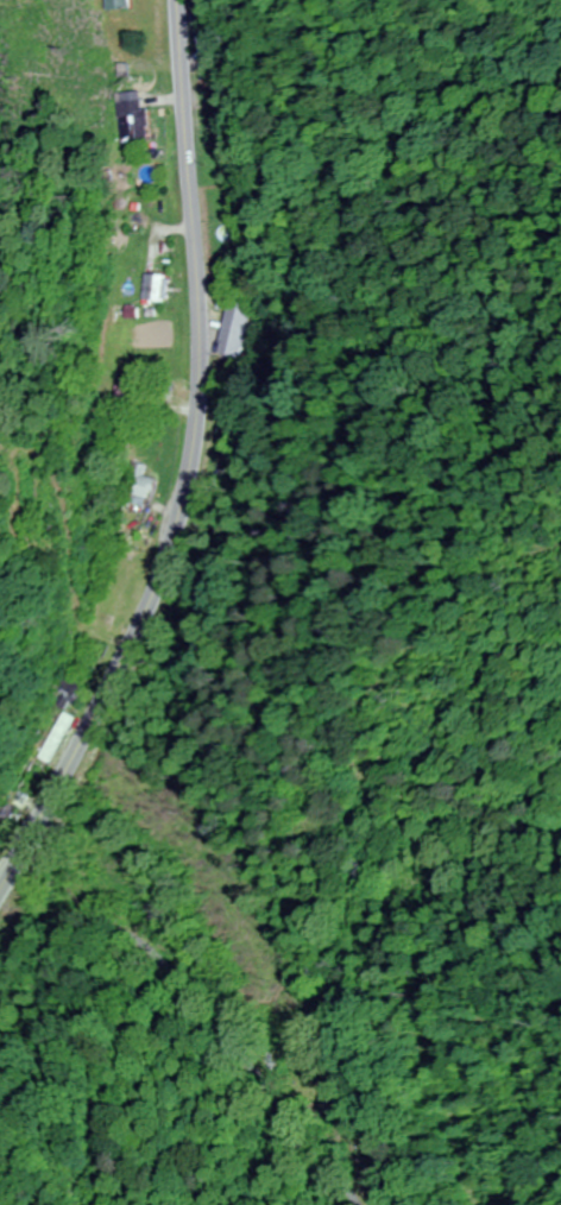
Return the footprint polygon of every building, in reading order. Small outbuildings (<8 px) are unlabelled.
[(114,9),(134,9),(134,0),(114,0),(114,9)] [(116,93),(118,140),(153,139),(151,110),(146,110),(145,92),(116,93)] [(173,301),(173,274),(146,273),(145,300),(173,301)] [(221,354),(240,358),(252,304),(233,300),(221,354)]
